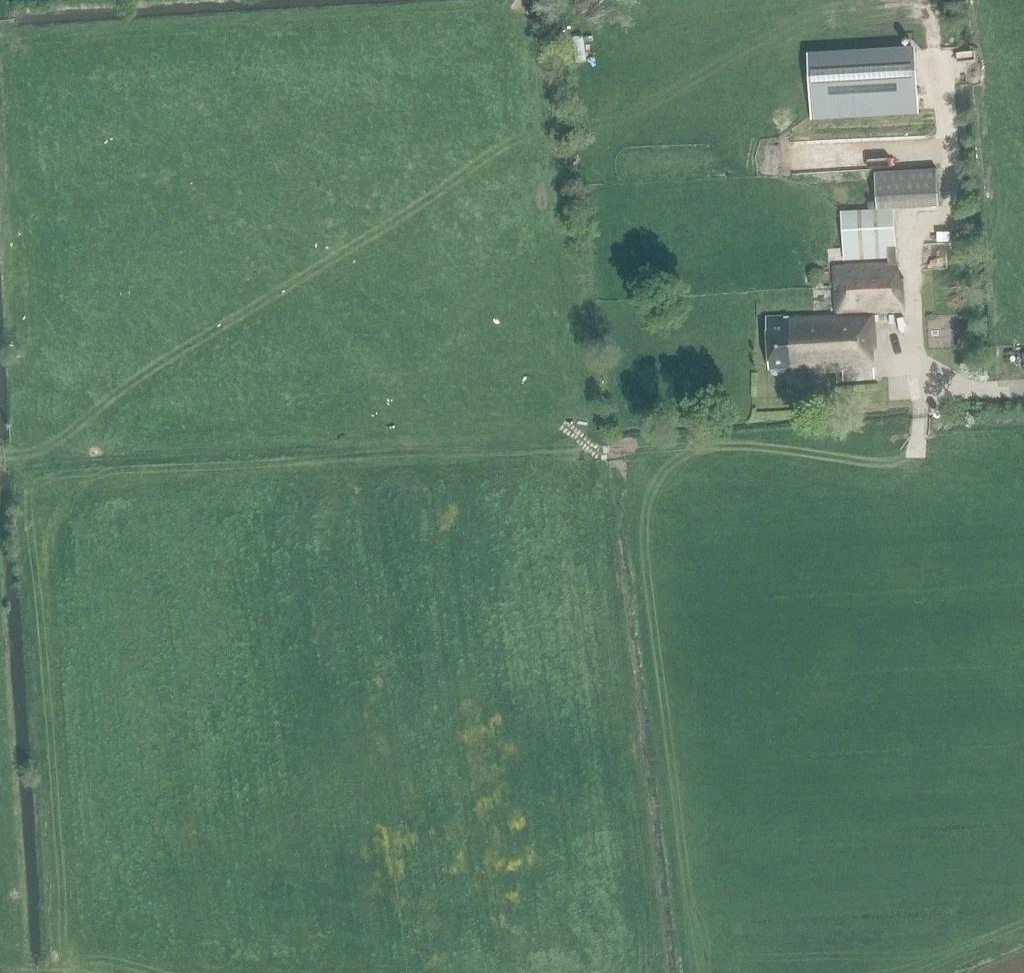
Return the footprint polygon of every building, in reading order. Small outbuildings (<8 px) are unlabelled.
[(812,114),(918,108),(914,41),(807,48),(812,114)] [(935,168),(874,172),(876,209),(841,211),(844,259),(889,256),(889,262),(833,266),(836,312),(766,316),(770,367),(792,365),(793,371),(842,368),(843,378),(874,376),(872,349),(876,349),(874,313),(905,311),(903,277),(900,277),(899,261),(897,262),(893,208),(937,205),(935,168)]
